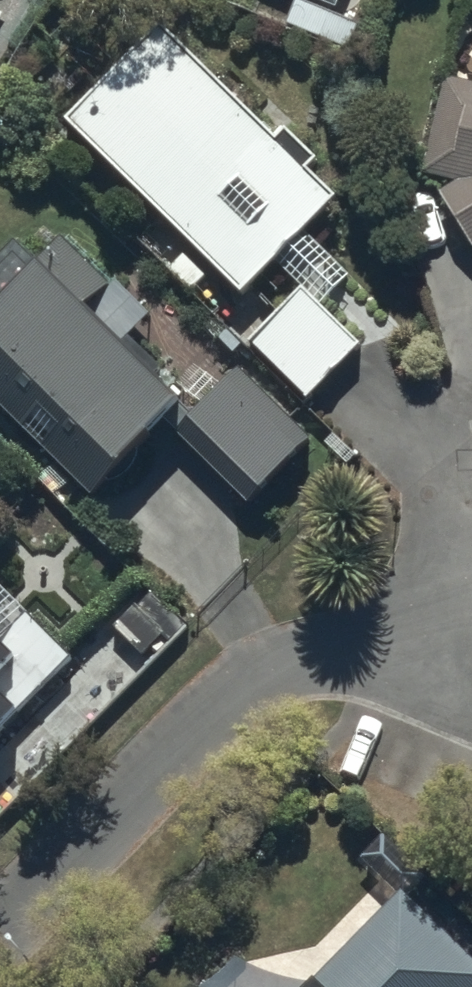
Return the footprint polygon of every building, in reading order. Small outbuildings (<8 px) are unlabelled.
[(158,13),(64,108),(242,283),(335,189),(304,158),(313,149),(284,121),(276,129),(158,13)] [(455,30),(418,163),(453,173),(435,184),(471,240),(471,35),(455,30)] [(91,488),(185,393),(93,302),(112,282),(59,229),(41,248),(34,241),(0,276),(0,399),(91,488)] [(302,278),(249,333),(307,389),(360,335),(302,278)] [(309,431),(238,358),(173,422),(245,495),(309,431)] [(29,599),(35,593),(25,583),(15,592),(0,576),(0,711),(71,644),(29,599)] [(179,620),(147,587),(110,623),(141,656),(179,620)] [(471,986),(471,950),(404,883),(322,967),(316,961),(305,972),(259,927),(207,980),(214,986),(471,986)]
